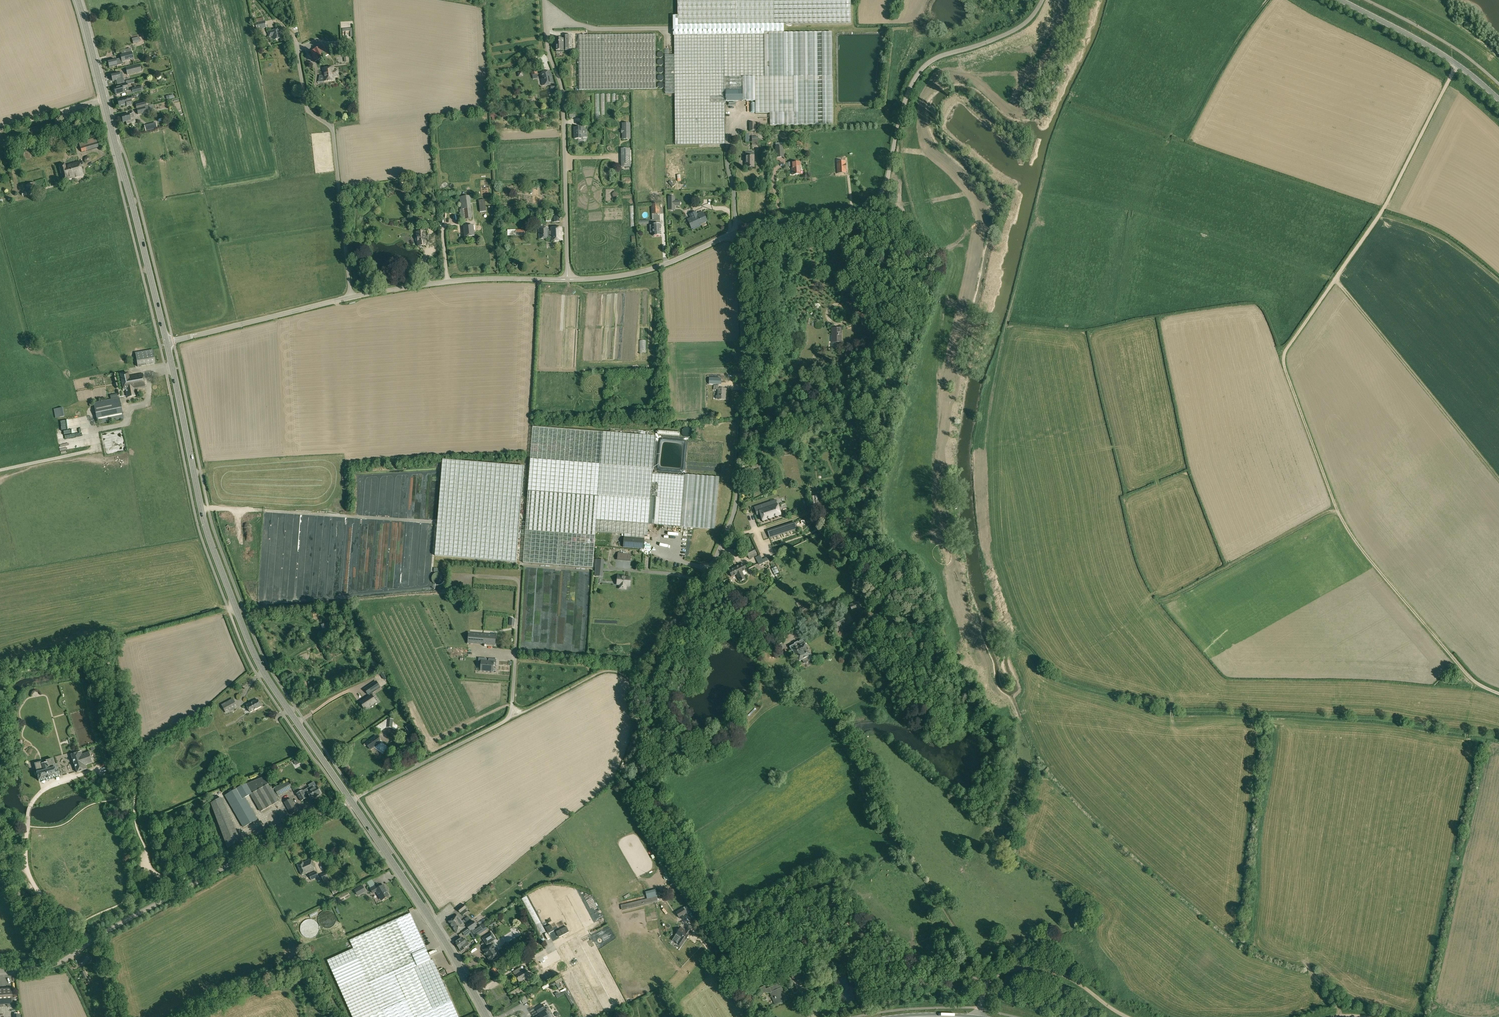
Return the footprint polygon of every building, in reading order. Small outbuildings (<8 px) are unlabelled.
[(674,16),(674,32),(764,31),(784,31),(784,24),(850,24),(850,0),(677,0),(677,16),(674,16)] [(255,23),(257,30),(267,28),(265,21),(264,21),(264,17),(256,19),(257,23),(255,23)] [(353,25),(342,26),(343,32),(350,31),(351,37),(354,37),(353,25)] [(268,32),(269,37),(273,36),(274,40),(282,39),(280,29),(272,31),(268,32)] [(674,55),(665,55),(665,92),(765,90),(765,82),(764,31),(674,32),(674,36),(674,55)] [(833,124),(832,89),(831,32),(784,32),(784,31),(764,31),(765,82),(765,90),(766,113),(770,113),(770,125),(833,124)] [(655,35),(578,35),(579,90),(656,89),(655,35)] [(554,44),(556,44),(556,51),(564,51),(564,39),(554,39),(554,44)] [(310,51),(315,61),(328,55),(323,45),(310,51)] [(346,46),(346,45),(338,46),(339,51),(348,50),(348,53),(355,52),(354,45),(346,46)] [(132,52),(128,53),(122,55),(120,55),(121,58),(115,60),(107,61),(109,68),(117,66),(121,64),(123,64),(123,62),(134,59),(132,52)] [(139,64),(126,68),(128,74),(141,71),(139,64)] [(322,69),(324,82),(335,80),(333,67),(322,69)] [(540,74),(542,85),(553,83),(551,72),(540,74)] [(111,75),(112,81),(120,79),(120,77),(122,77),(122,73),(119,73),(111,75)] [(114,88),(116,94),(124,92),(123,92),(128,91),(126,84),(121,85),(121,86),(114,88)] [(765,90),(665,92),(665,93),(675,93),(675,145),(725,144),(725,103),(726,103),(726,101),(755,101),(755,113),(766,113),(765,90)] [(117,100),(119,106),(126,104),(127,106),(132,105),(130,97),(117,100)] [(145,100),(135,103),(136,109),(151,105),(150,101),(145,102),(145,100)] [(152,105),(151,105),(136,109),(138,115),(146,113),(145,112),(153,110),(152,105)] [(121,116),(123,122),(126,121),(127,124),(135,122),(133,113),(129,114),(121,116)] [(145,125),(146,131),(154,129),(154,128),(157,128),(156,123),(145,125)] [(622,139),(630,139),(630,123),(622,123),(622,130),(621,130),(621,134),(622,134),(622,139)] [(582,127),(574,127),(574,139),(583,139),(583,135),(584,135),(584,130),(582,130),(582,127)] [(78,142),(81,152),(98,148),(96,137),(78,142)] [(783,146),(782,143),(776,143),(776,147),(775,147),(776,158),(784,157),(783,146)] [(621,167),(630,167),(630,148),(621,148),(621,167)] [(745,153),(745,167),(754,167),(754,153),(745,153)] [(61,174),(63,182),(69,180),(68,179),(83,175),(81,168),(79,161),(65,165),(65,164),(59,165),(61,174)] [(837,162),(837,174),(846,173),(846,161),(837,162)] [(801,175),(800,162),(789,163),(789,167),(792,167),(792,175),(801,175)] [(25,185),(28,195),(37,193),(34,183),(25,185)] [(459,197),(460,209),(459,209),(461,220),(472,218),(469,195),(460,197),(459,197)] [(651,204),(652,214),(660,214),(659,203),(651,204)] [(688,221),(692,229),(707,221),(703,212),(697,215),(697,216),(688,221)] [(551,223),(554,222),(560,222),(559,216),(559,214),(551,215),(551,221),(551,223)] [(652,225),(653,236),(661,235),(660,224),(652,225)] [(463,228),(462,228),(462,232),(464,232),(464,237),(474,236),(474,230),(476,230),(475,225),(463,226),(463,228)] [(550,232),(549,232),(547,232),(548,238),(549,238),(550,238),(551,241),(562,240),(562,227),(550,228),(550,232)] [(549,239),(549,238),(548,238),(547,232),(549,232),(548,228),(538,228),(539,239),(549,239)] [(429,230),(420,231),(422,246),(431,244),(429,230)] [(832,331),(832,343),(841,343),(841,331),(841,329),(837,329),(837,330),(832,330),(832,331)] [(135,353),(138,367),(155,364),(153,350),(135,353)] [(120,374),(123,391),(126,390),(127,398),(135,396),(134,389),(145,387),(143,374),(128,376),(128,373),(120,374)] [(714,385),(714,389),(718,390),(718,396),(717,396),(716,396),(716,399),(717,399),(726,400),(726,389),(720,389),(720,386),(714,385)] [(93,403),(97,424),(124,419),(119,398),(93,403)] [(533,425),(527,519),(526,529),(524,561),(593,566),(596,530),(648,534),(649,523),(658,523),(681,525),(715,528),(719,476),(686,473),(685,474),(652,471),(655,434),(533,425)] [(682,432),(682,433),(682,434),(682,435),(683,435),(683,436),(684,437),(685,437),(686,437),(686,438),(687,438),(688,437),(689,437),(690,437),(691,436),(691,435),(692,435),(692,434),(692,433),(692,432),(692,431),(692,430),(692,429),(691,429),(691,428),(690,428),(689,427),(688,427),(687,427),(686,427),(685,427),(684,428),(683,428),(683,429),(682,430),(682,431),(682,432)] [(444,460),(436,558),(449,559),(452,460),(444,460)] [(452,460),(449,559),(516,564),(524,466),(452,460)] [(753,461),(752,469),(760,470),(761,461),(753,461)] [(743,478),(753,479),(753,470),(744,469),(743,478)] [(769,502),(766,503),(754,507),(757,515),(760,514),(762,521),(780,515),(775,500),(769,502)] [(768,531),(770,538),(797,530),(794,523),(768,531)] [(623,547),(644,549),(644,539),(623,537),(623,547)] [(746,552),(749,559),(757,555),(753,548),(746,552)] [(595,571),(603,572),(604,560),(596,560),(595,571)] [(729,571),(732,577),(736,575),(740,582),(745,579),(742,572),(746,569),(743,563),(729,571)] [(620,585),(619,589),(626,589),(626,586),(630,586),(631,577),(624,577),(624,575),(618,575),(617,581),(620,581),(620,585)] [(849,605),(852,612),(860,608),(858,602),(849,605)] [(800,610),(804,616),(811,612),(807,605),(800,610)] [(839,632),(843,630),(845,628),(845,626),(847,625),(842,615),(829,620),(834,634),(839,632)] [(552,636),(560,637),(561,621),(553,621),(552,636)] [(469,634),(468,642),(467,642),(467,644),(469,644),(469,643),(494,645),(494,646),(496,646),(496,644),(495,644),(495,636),(496,636),(497,635),(495,634),(495,635),(470,633),(470,632),(468,632),(468,634),(469,634)] [(795,644),(790,647),(792,651),(793,651),(799,662),(802,660),(804,664),(810,661),(809,661),(813,659),(805,644),(806,644),(804,639),(798,642),(794,643),(795,644)] [(493,667),(496,667),(497,659),(489,659),(488,661),(486,661),(487,659),(479,658),(478,666),(481,666),(481,670),(480,669),(480,671),(482,672),(482,671),(484,671),(484,672),(486,672),(486,671),(488,671),(488,672),(490,672),(490,671),(492,672),(494,673),(494,671),(493,670),(493,667)] [(367,697),(360,702),(363,706),(364,706),(365,708),(370,705),(370,706),(376,702),(371,695),(373,694),(372,693),(376,690),(376,689),(373,683),(364,689),(367,693),(368,693),(370,696),(367,697)] [(221,705),(226,714),(238,707),(233,698),(221,705)] [(246,705),(250,712),(262,706),(258,699),(255,701),(255,700),(246,705)] [(410,724),(405,727),(409,733),(414,730),(410,724)] [(366,743),(371,749),(374,747),(375,748),(383,754),(387,747),(388,748),(388,747),(387,747),(386,746),(385,745),(384,743),(383,743),(381,744),(380,743),(381,742),(376,736),(366,743)] [(70,754),(77,773),(87,769),(86,765),(92,762),(89,752),(82,754),(81,751),(70,754)] [(37,773),(39,781),(60,775),(57,765),(54,765),(53,759),(46,761),(46,763),(41,764),(43,771),(37,773)] [(225,795),(243,827),(256,820),(255,820),(257,819),(255,815),(245,798),(250,795),(260,812),(278,801),(276,798),(272,790),(268,784),(264,777),(247,784),(246,784),(225,795)] [(274,789),(279,796),(293,788),(289,781),(274,789)] [(297,794),(301,801),(307,798),(305,796),(308,794),(312,799),(321,794),(317,786),(311,789),(310,787),(303,791),(303,790),(297,794)] [(240,841),(220,798),(211,803),(228,848),(240,841)] [(284,802),(291,815),(298,811),(291,798),(284,802)] [(297,865),(302,875),(315,869),(311,859),(297,865)] [(309,874),(311,880),(319,877),(316,871),(309,874)] [(372,880),(367,883),(373,893),(376,891),(381,900),(389,896),(386,890),(386,889),(384,885),(380,887),(378,884),(375,885),(372,880)] [(354,890),(357,896),(366,891),(362,885),(354,890)] [(621,905),(622,911),(658,902),(656,894),(647,896),(647,899),(621,905)] [(530,911),(534,909),(528,896),(524,898),(530,911)] [(457,910),(460,913),(467,908),(464,904),(457,910)] [(675,912),(679,918),(686,913),(683,908),(675,912)] [(381,1010),(366,1016),(458,1016),(433,959),(431,960),(410,913),(350,940),(353,948),(381,1010)] [(449,921),(453,927),(461,921),(458,915),(449,921)] [(577,915),(567,920),(571,927),(581,922),(577,915)] [(473,920),(466,925),(468,928),(472,925),(474,928),(477,926),(473,920)] [(461,921),(453,927),(457,933),(465,927),(461,921)] [(551,925),(545,927),(549,933),(554,931),(551,925)] [(474,931),(476,934),(477,936),(479,935),(478,933),(483,930),(480,926),(474,931)] [(566,926),(556,932),(559,937),(569,932),(566,926)] [(673,940),(678,943),(677,944),(681,946),(691,932),(687,929),(686,930),(681,927),(673,940)] [(483,939),(487,945),(487,944),(489,947),(484,950),(486,954),(487,954),(489,957),(488,957),(491,961),(495,959),(495,960),(498,958),(495,952),(496,951),(493,945),(491,946),(489,943),(495,939),(491,933),(483,939)] [(455,942),(461,950),(469,945),(465,939),(463,940),(462,938),(461,937),(455,942)] [(569,948),(565,942),(550,953),(554,959),(562,954),(561,953),(569,948)] [(381,1010),(353,948),(327,960),(352,1016),(366,1016),(381,1010)] [(908,954),(910,958),(909,958),(915,970),(926,963),(919,952),(917,953),(915,949),(908,954)] [(554,959),(550,953),(539,959),(543,965),(554,959)] [(79,961),(84,966),(89,959),(84,954),(79,961)] [(532,967),(535,972),(540,969),(537,964),(532,967)] [(513,972),(520,982),(529,976),(525,969),(520,972),(519,971),(521,969),(520,968),(513,972)] [(790,972),(792,979),(803,976),(801,968),(795,969),(795,970),(790,972)] [(548,983),(550,986),(551,988),(563,981),(562,980),(560,976),(548,983)] [(758,995),(760,997),(763,993),(765,992),(770,993),(775,1004),(784,1001),(784,999),(786,999),(782,988),(781,988),(776,976),(769,979),(773,987),(769,988),(766,989),(764,986),(760,988),(761,991),(758,995)] [(4,1006),(3,1004),(7,1004),(7,1006),(12,1006),(11,988),(0,989),(0,1007),(4,1006)] [(555,995),(556,996),(563,992),(573,1008),(575,1007),(564,989),(555,995)] [(535,1009),(539,1016),(537,1016),(553,1016),(550,1012),(550,1011),(548,1008),(547,1008),(545,1009),(543,1004),(535,1009)]
